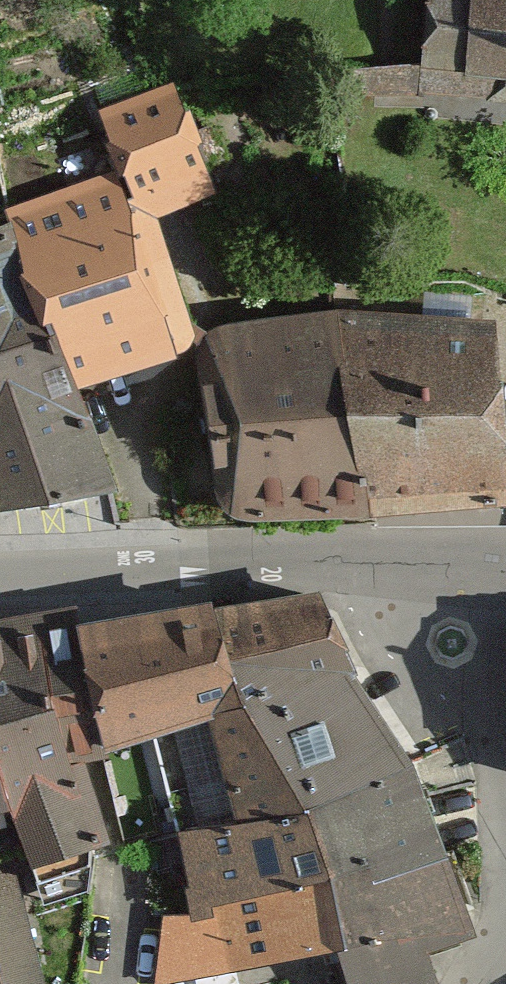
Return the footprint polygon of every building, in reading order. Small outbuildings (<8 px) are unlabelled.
[(430,69),(505,73),(505,0),(433,0),(430,69)] [(115,149),(5,189),(80,393),(175,345),(128,205),(226,171),(221,156),(242,148),(227,106),(212,111),(189,50),(92,86),(115,149)] [(0,215),(0,504),(112,489),(56,327),(9,212),(0,215)] [(368,509),(336,315),(226,327),(214,331),(205,339),(199,350),(200,362),(220,492),(225,502),(233,510),(243,514),(254,514),(368,509)] [(502,497),(486,327),(336,315),(368,509),(502,497)] [(318,578),(218,600),(246,682),(356,658),(323,581),(318,578)] [(213,585),(74,612),(107,734),(207,697),(246,682),(218,600),(213,585)] [(0,602),(0,731),(14,791),(33,854),(112,833),(80,750),(112,751),(107,734),(74,612),(71,598),(0,602)] [(416,748),(356,658),(207,697),(238,802),(416,748)] [(14,791),(0,731),(0,794),(14,791)] [(444,826),(416,748),(179,821),(193,906),(216,902),(215,891),(334,857),(444,826)] [(444,826),(334,857),(344,921),(354,983),(449,983),(430,935),(478,919),(444,826)] [(193,906),(160,906),(159,980),(344,921),(334,857),(215,891),(216,902),(193,906)]
